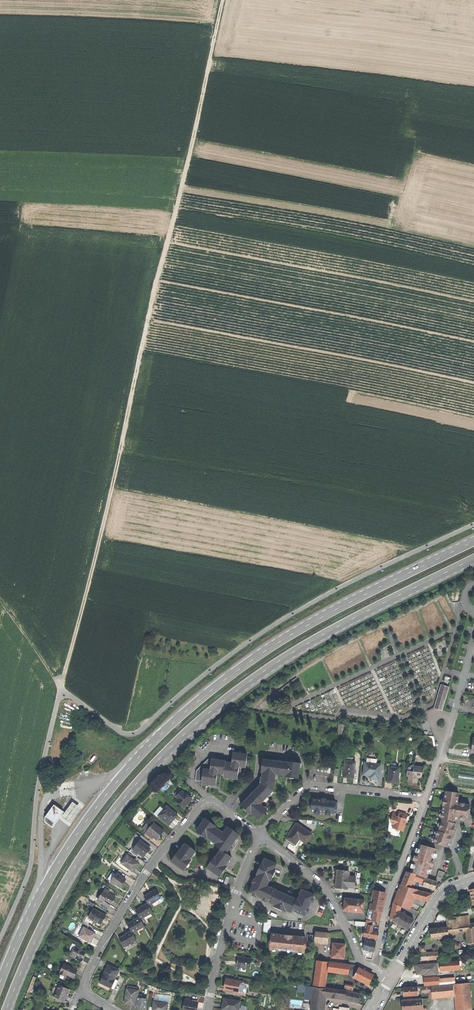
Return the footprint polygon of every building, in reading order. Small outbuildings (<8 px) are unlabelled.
[(436,701),(444,703),(448,688),(440,686),(436,701)] [(443,710),(444,703),(436,701),(435,708),(443,710)] [(195,781),(202,782),(202,785),(205,785),(209,786),(209,783),(216,783),(218,773),(224,774),(224,775),(229,776),(238,777),(239,767),(246,767),(247,755),(233,753),(232,764),(225,763),(226,761),(212,760),(208,760),(196,770),(195,781)] [(264,760),(261,786),(259,789),(258,788),(251,795),(243,804),(252,814),(259,820),(268,811),(261,805),(267,799),(274,791),(275,784),(275,775),(289,777),(298,778),(300,763),(287,762),(264,760)] [(349,778),(354,779),(356,762),(345,761),(345,767),(344,777),(349,778)] [(371,764),(365,763),(364,775),(371,776),(371,779),(375,780),(379,780),(380,771),(381,772),(381,766),(376,765),(376,766),(371,765),(371,764)] [(310,764),(309,771),(330,774),(331,767),(310,764)] [(393,783),(398,784),(400,768),(389,767),(388,783),(393,783)] [(411,783),(415,783),(415,778),(418,778),(421,778),(422,774),(423,774),(423,769),(413,768),(413,770),(411,772),(408,772),(407,777),(408,777),(408,783),(411,783)] [(174,795),(177,798),(182,792),(179,789),(174,795)] [(441,818),(443,819),(455,823),(455,817),(468,819),(470,805),(457,803),(459,793),(446,791),(445,798),(444,798),(443,801),(443,806),(441,818)] [(182,792),(177,798),(178,799),(177,801),(183,807),(186,804),(187,805),(189,802),(192,799),(184,792),(183,793),(182,792)] [(312,800),(311,811),(336,814),(337,802),(327,801),(327,800),(324,800),(322,799),(322,801),(312,800)] [(80,807),(72,801),(61,817),(69,822),(80,807)] [(44,823),(51,828),(56,820),(62,812),(59,811),(60,810),(54,805),(45,818),(44,823)] [(159,816),(170,825),(172,822),(172,821),(174,818),(177,815),(167,806),(159,816)] [(400,810),(395,808),(392,817),(394,820),(395,821),(394,824),(405,827),(407,817),(406,815),(408,809),(404,808),(401,807),(400,810)] [(197,830),(216,844),(223,833),(215,827),(216,826),(205,818),(201,824),(197,830)] [(434,843),(447,847),(451,835),(452,836),(456,823),(455,823),(443,819),(440,828),(439,831),(438,831),(434,843)] [(147,832),(158,840),(162,835),(165,831),(154,823),(147,832)] [(290,834),(287,839),(291,841),(296,845),(300,839),(306,843),(312,835),(302,828),(302,827),(297,823),(290,834)] [(215,845),(221,850),(226,854),(232,845),(239,836),(227,827),(223,833),(216,844),(215,845)] [(133,849),(144,857),(147,853),(150,849),(139,841),(133,849)] [(171,861),(182,870),(196,851),(186,843),(180,852),(179,851),(176,854),(177,854),(175,856),(171,861)] [(415,862),(411,873),(416,874),(427,878),(436,849),(420,844),(416,856),(415,862)] [(206,868),(219,876),(225,867),(232,858),(226,854),(221,850),(215,858),(214,857),(206,868)] [(122,864),(134,872),(137,868),(140,864),(127,855),(122,864)] [(258,876),(250,894),(271,903),(271,904),(292,913),(293,911),(306,916),(315,895),(303,890),(301,894),(299,900),(291,897),(291,898),(287,897),(288,895),(274,889),(267,887),(272,875),(270,874),(272,871),(274,872),(277,865),(264,859),(263,863),(262,863),(256,875),(258,876)] [(336,888),(347,889),(347,887),(354,888),(354,882),(355,883),(356,877),(349,876),(349,872),(338,871),(337,879),(336,888)] [(410,887),(414,879),(416,875),(416,874),(411,873),(406,871),(403,878),(401,885),(410,887)] [(112,882),(117,886),(118,884),(123,887),(125,883),(127,880),(117,874),(116,875),(112,881),(112,882)] [(423,886),(435,890),(436,886),(437,882),(426,878),(424,884),(423,886)] [(401,885),(396,898),(406,901),(408,896),(412,888),(410,887),(401,885)] [(417,889),(412,888),(408,896),(414,898),(417,890),(417,889)] [(144,897),(148,904),(149,906),(156,901),(161,899),(160,898),(156,890),(151,893),(152,893),(148,895),(144,897)] [(374,910),(382,912),(383,902),(385,892),(373,890),(370,909),(374,910)] [(430,898),(432,894),(417,890),(414,898),(427,901),(430,898)] [(104,893),(99,900),(103,903),(105,901),(111,905),(114,901),(116,898),(110,894),(108,896),(104,893)] [(396,898),(393,904),(399,905),(404,907),(406,901),(396,898)] [(344,905),(344,912),(363,913),(365,901),(345,899),(344,905)] [(136,911),(140,917),(141,919),(152,913),(149,906),(148,904),(142,907),(139,909),(136,911)] [(390,920),(393,921),(398,911),(397,910),(392,909),(390,920)] [(96,910),(91,918),(97,922),(99,923),(103,925),(105,920),(108,916),(96,910)] [(381,917),(382,912),(374,910),(372,921),(379,922),(381,917)] [(393,921),(408,930),(411,925),(414,919),(399,910),(398,911),(393,921)] [(469,916),(462,917),(463,925),(470,924),(469,916)] [(128,925),(132,931),(132,933),(144,926),(141,919),(140,917),(135,920),(135,921),(132,923),(128,925)] [(446,919),(447,926),(455,925),(463,925),(462,917),(446,919)] [(466,930),(466,929),(473,928),(473,923),(470,924),(463,925),(455,925),(456,931),(466,930)] [(449,937),(448,932),(447,926),(430,929),(431,934),(431,939),(449,937)] [(84,928),(80,936),(87,940),(87,941),(91,943),(94,938),(96,934),(84,928)] [(473,946),(473,928),(466,929),(466,930),(468,947),(473,946)] [(364,936),(377,938),(377,935),(378,932),(373,931),(369,930),(365,929),(364,936)] [(120,939),(124,947),(136,940),(132,933),(132,931),(126,934),(127,935),(124,937),(120,939)] [(314,941),(328,943),(329,933),(315,932),(315,935),(314,941)] [(280,934),(272,933),(270,949),(284,950),(284,949),(290,949),(290,951),(304,953),(305,937),(298,936),(298,937),(294,937),(295,936),(283,935),(283,936),(280,935),(280,934)] [(376,943),(365,940),(363,949),(374,952),(375,948),(376,943)] [(346,944),(333,943),(332,958),(344,959),(345,951),(346,944)] [(86,953),(75,947),(71,956),(82,961),(84,957),(86,953)] [(252,960),(239,957),(238,962),(237,968),(250,970),(252,960)] [(327,961),(317,960),(314,986),(324,987),(327,961)] [(439,962),(440,969),(460,967),(459,960),(439,962)] [(338,963),(329,962),(328,970),(337,971),(338,963)] [(350,965),(338,963),(337,971),(349,972),(350,965)] [(437,963),(416,965),(416,969),(417,974),(425,974),(425,975),(438,974),(437,963)] [(77,971),(64,964),(60,972),(61,972),(60,974),(65,977),(66,975),(74,978),(76,975),(77,971)] [(119,970),(108,965),(104,974),(105,974),(103,977),(101,983),(111,987),(115,979),(119,970)] [(349,975),(354,976),(359,968),(358,966),(350,965),(349,972),(349,975)] [(354,976),(354,977),(368,985),(371,980),(373,975),(359,968),(354,976)] [(232,980),(226,979),(225,984),(224,990),(238,992),(240,981),(235,980),(235,981),(231,981),(232,980)] [(245,982),(240,981),(238,992),(246,993),(247,986),(245,986),(245,982)] [(469,983),(455,984),(456,993),(458,1008),(471,1007),(469,983)] [(432,986),(432,995),(454,993),(453,984),(432,986)] [(69,990),(59,985),(54,997),(64,1001),(67,995),(69,990)] [(323,1005),(324,994),(325,988),(313,987),(312,993),(311,1004),(323,1005)] [(404,992),(404,996),(418,995),(418,987),(404,988),(404,992)] [(138,991),(127,989),(125,1004),(130,1005),(135,1006),(138,991)] [(335,995),(345,998),(347,991),(334,989),(334,993),(335,995)] [(360,994),(347,991),(345,998),(344,1000),(358,1003),(359,999),(360,994)] [(295,1007),(311,1009),(311,1004),(312,993),(305,992),(304,999),(296,998),(295,1003),(295,1007)] [(147,999),(138,998),(136,1009),(141,1009),(146,1009),(147,999)] [(224,999),(223,1004),(222,1009),(239,1009),(241,1002),(224,999)] [(403,1009),(423,1009),(422,1005),(422,999),(402,1000),(403,1006),(403,1009)] [(184,1009),(196,1009),(197,1009),(198,1003),(185,1001),(184,1009)]
